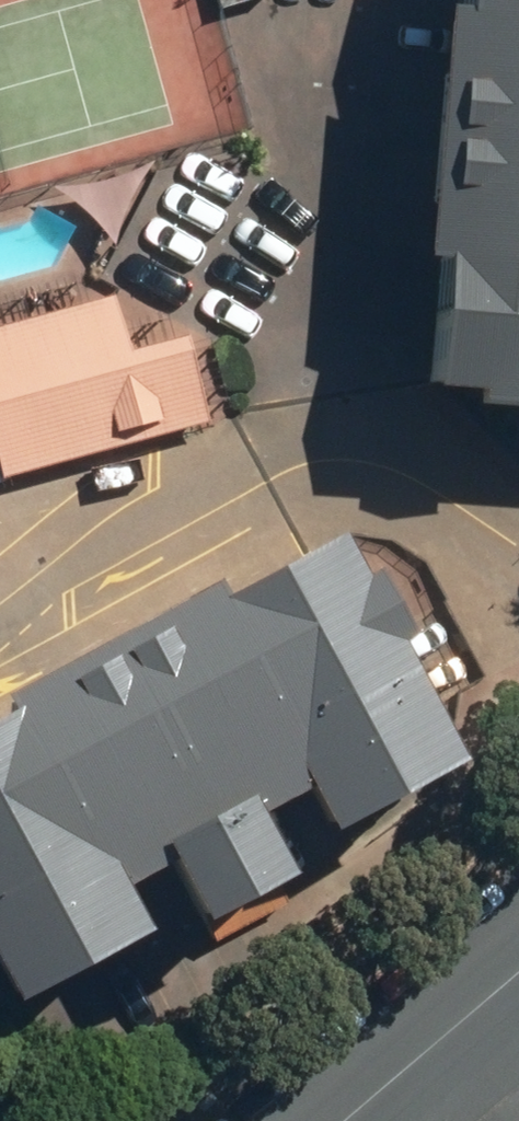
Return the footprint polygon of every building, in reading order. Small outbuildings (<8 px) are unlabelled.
[(418,395),(518,403),(518,0),(452,0),(418,395)] [(201,407),(178,323),(123,338),(111,295),(0,325),(0,461),(201,407)] [(0,707),(0,990),(121,927),(97,882),(147,856),(179,917),(277,866),(268,850),(262,853),(239,808),(283,785),(306,830),(444,757),(327,536),(0,707)]
